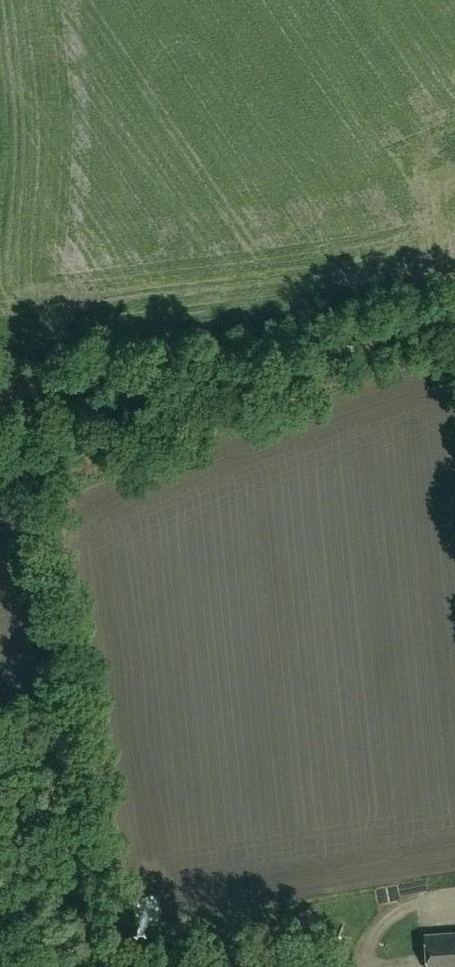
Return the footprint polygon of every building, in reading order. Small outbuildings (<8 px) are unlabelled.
[(425,935),(426,966),(454,966),(454,933),(425,935)]
